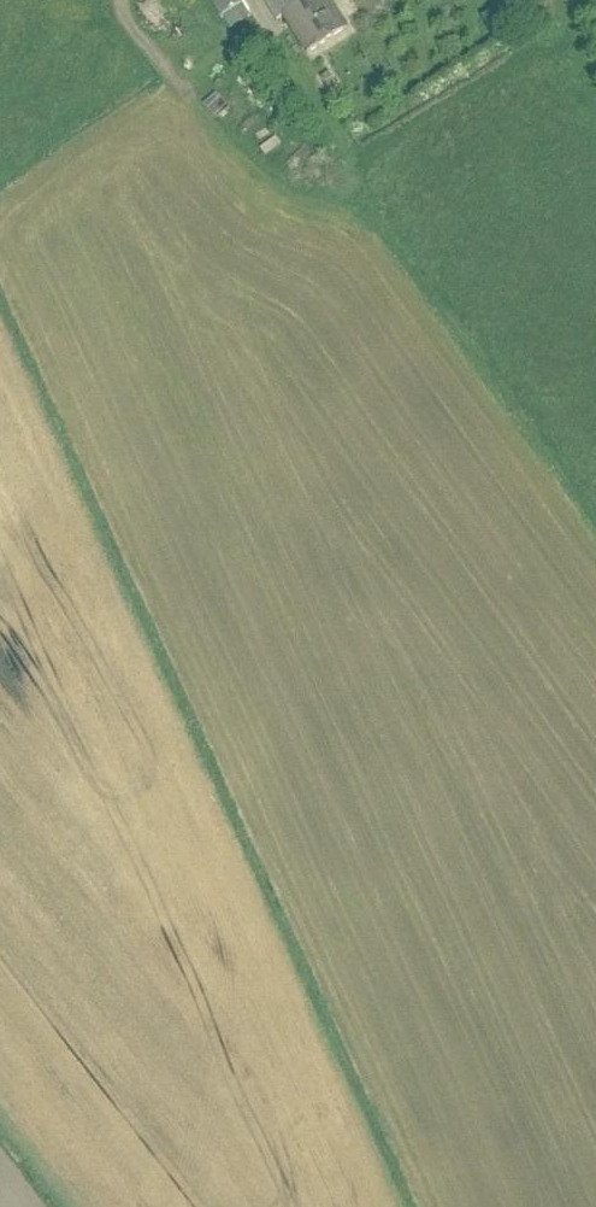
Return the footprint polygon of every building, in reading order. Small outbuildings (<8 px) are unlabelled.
[(211,22),(215,29),(225,23),(227,27),(248,14),(242,4),(240,0),(197,0),(211,22)] [(275,22),(280,18),(305,58),(346,32),(326,0),(261,0),(275,22)]
